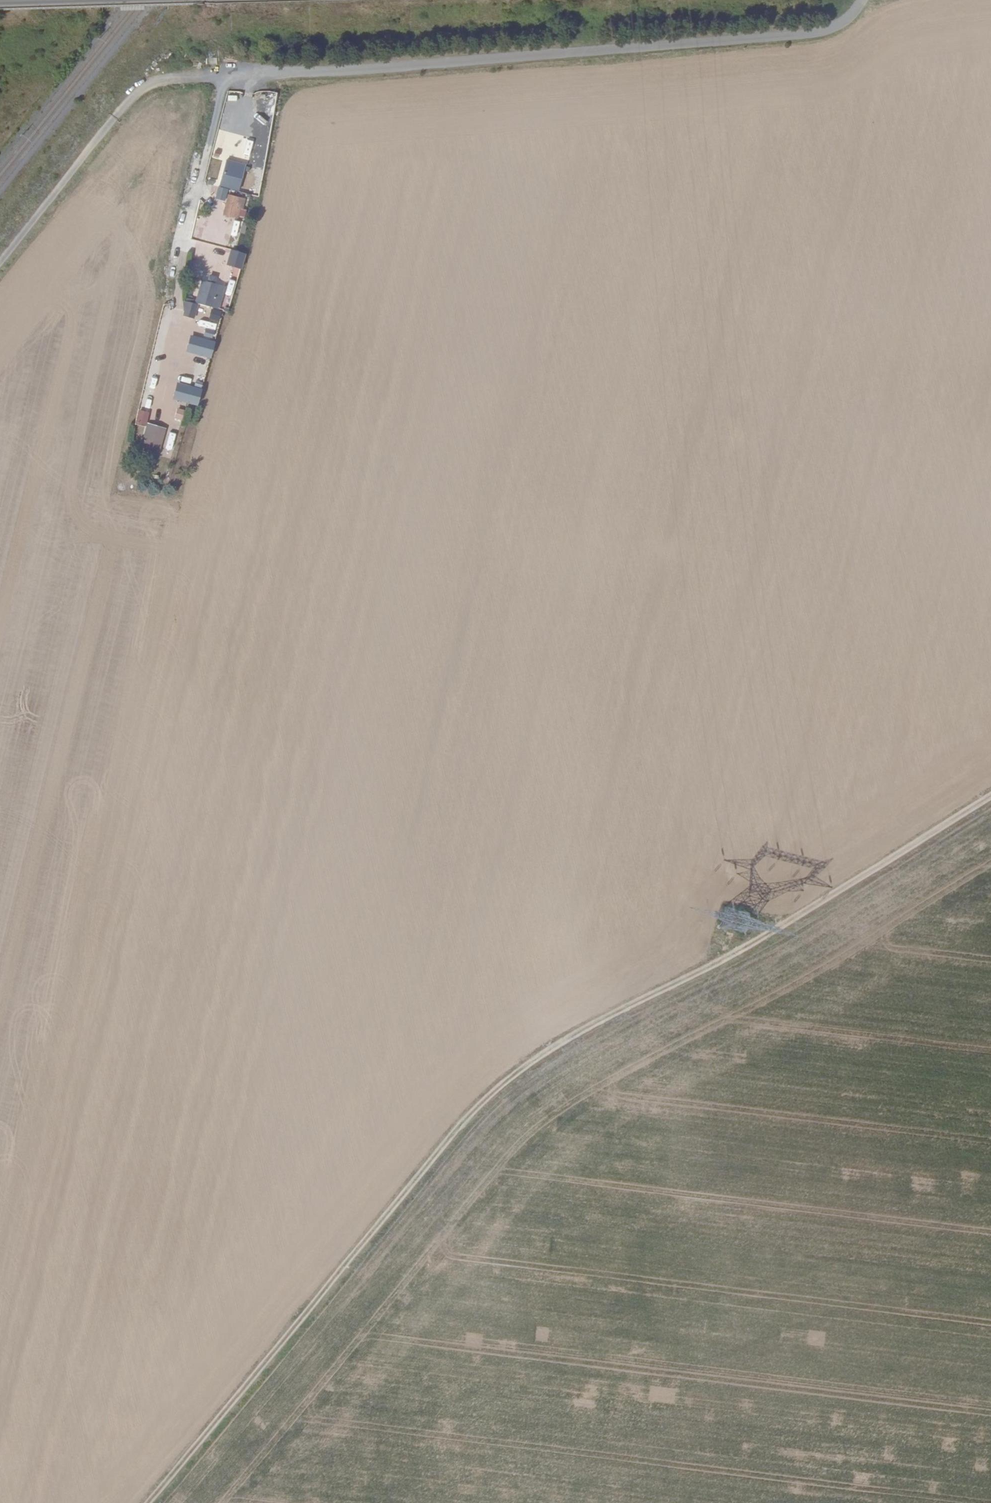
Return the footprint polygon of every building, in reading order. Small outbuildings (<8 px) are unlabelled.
[(250,103),(247,129),(258,130),(261,104),(250,103)] [(226,158),(221,185),(242,190),(248,163),(226,158)] [(216,197),(226,200),(230,188),(220,185),(216,197)] [(229,193),(223,215),(233,217),(230,229),(245,232),(247,225),(243,224),(249,198),(229,193)] [(212,246),(210,253),(225,256),(227,250),(212,246)] [(242,269),(248,254),(233,249),(228,263),(242,269)] [(236,289),(239,274),(232,272),(228,287),(236,289)] [(221,308),(227,285),(202,279),(196,302),(221,308)] [(186,300),(183,315),(196,318),(199,303),(186,300)] [(189,354),(216,355),(216,338),(190,337),(189,354)] [(187,378),(192,361),(186,359),(181,376),(187,378)] [(174,398),(200,405),(205,389),(179,381),(174,398)] [(183,419),(186,409),(178,407),(175,417),(183,419)] [(149,422),(141,449),(160,454),(168,428),(149,422)]
